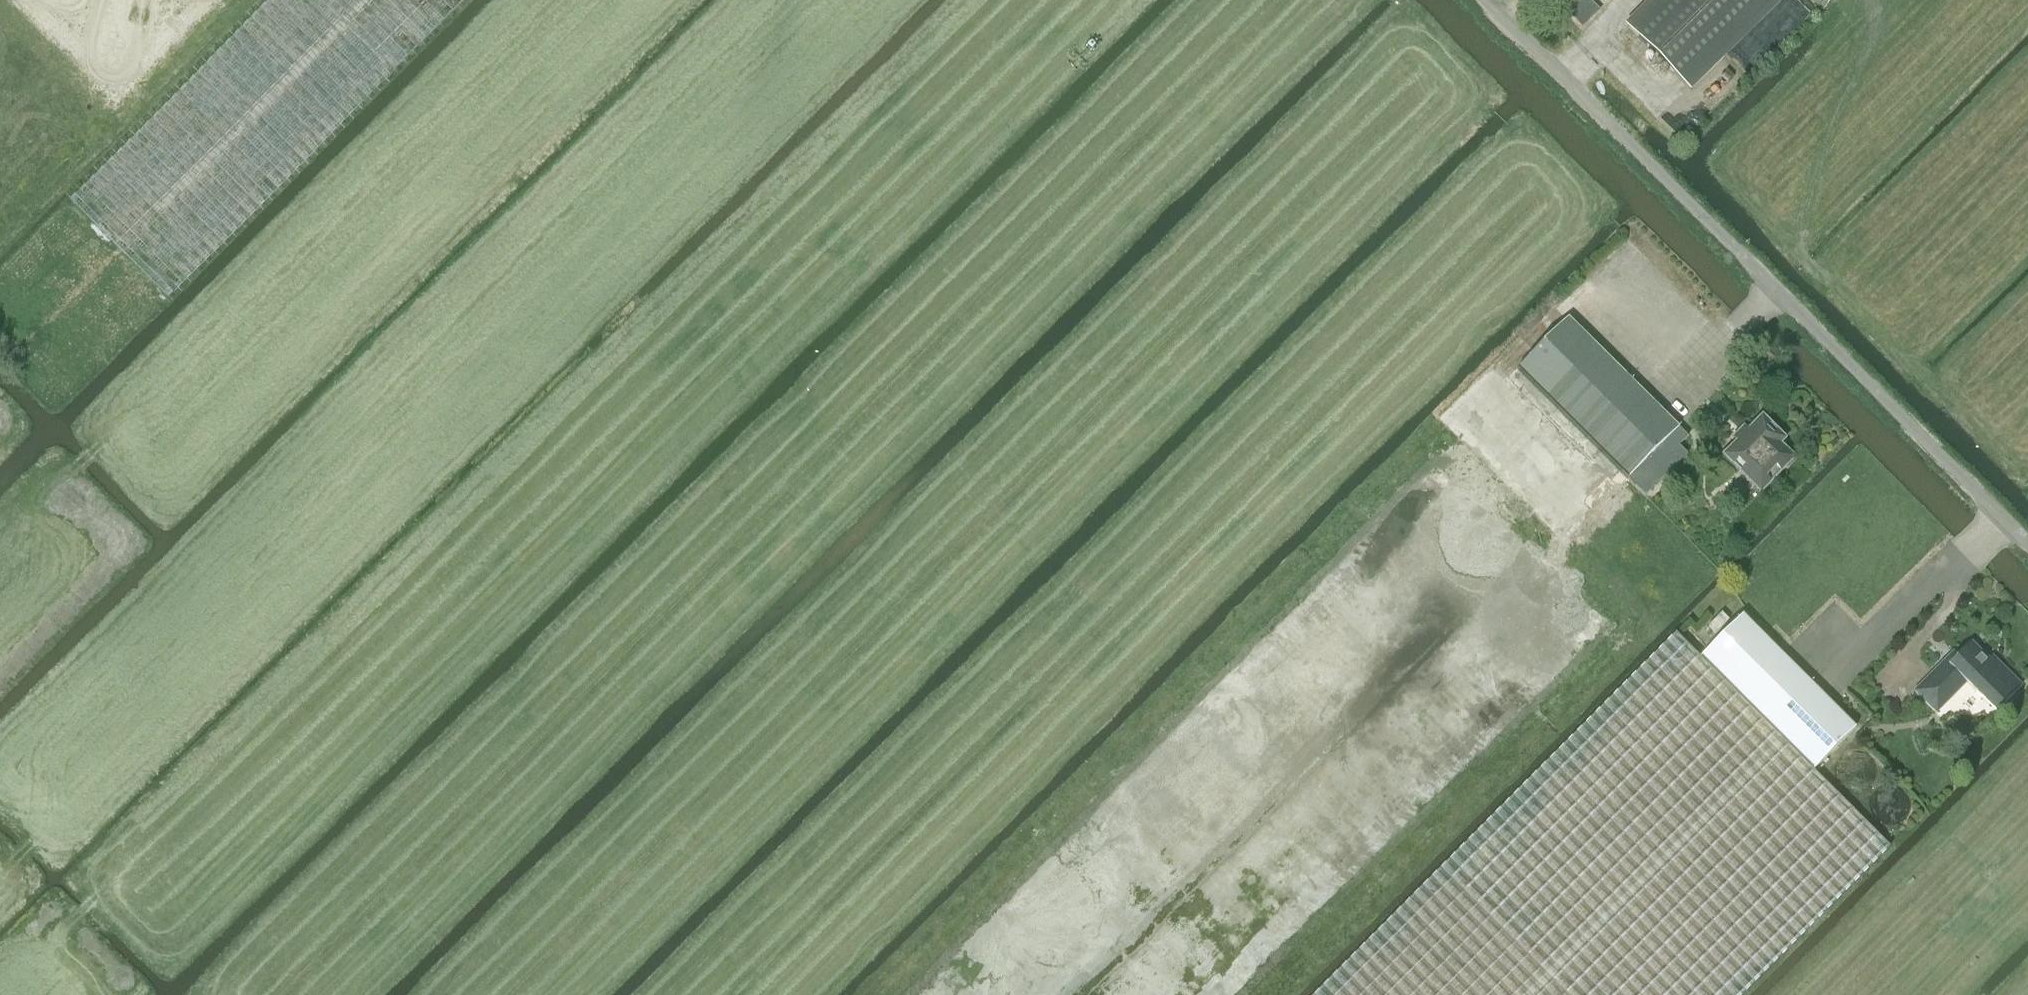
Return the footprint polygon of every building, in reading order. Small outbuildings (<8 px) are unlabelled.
[(79,192),(71,201),(168,299),(463,2),(465,0),(271,0),(79,192)] [(1628,27),(1688,88),(1778,0),(1655,0),(1628,27)] [(1568,318),(1516,370),(1644,498),(1687,455),(1678,447),(1687,438),(1568,318)] [(1722,457),(1760,494),(1794,461),(1780,446),(1785,441),(1762,418),(1722,457)] [(1707,627),(1715,634),(1728,621),(1721,614),(1707,627)] [(1699,658),(1813,771),(1855,728),(1742,615),(1699,658)] [(1889,848),(1812,771),(1813,771),(1699,658),(1675,634),(1314,994),(1742,994),(1889,848)] [(1995,712),(2021,687),(1991,657),(1987,660),(1970,643),(1937,676),(1934,672),(1914,692),(1936,714),(1966,683),(1995,712)]
